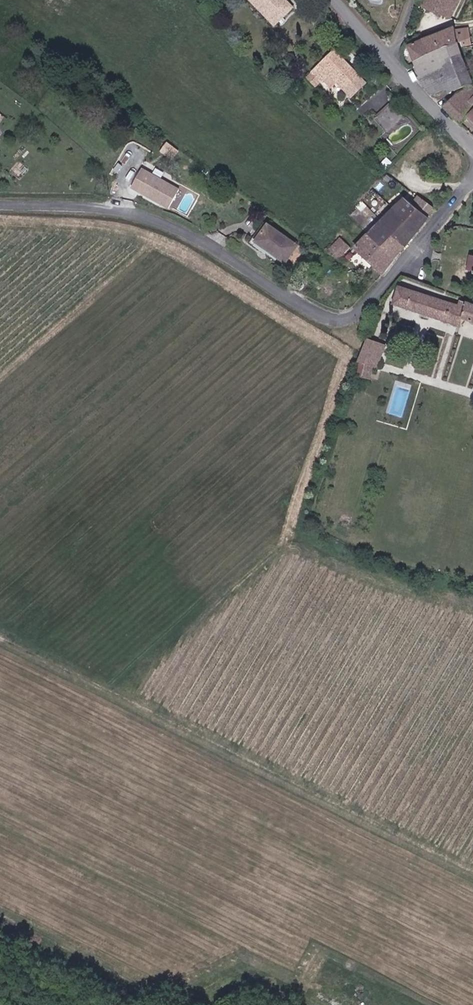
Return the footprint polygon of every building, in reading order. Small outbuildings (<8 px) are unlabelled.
[(280,24),(296,9),(287,0),(256,0),(280,24)] [(427,7),(455,17),(461,0),(430,0),(427,7)] [(433,55),(461,44),(465,43),(466,45),(472,45),(472,29),(460,29),(460,26),(427,39),(433,55)] [(464,54),(461,44),(433,55),(427,39),(412,45),(421,68),(418,69),(421,77),(440,70),(440,71),(451,66),(449,59),(464,54)] [(338,83),(341,80),(350,89),(360,78),(335,51),(314,71),(325,82),(332,77),(338,83)] [(421,77),(435,95),(455,87),(456,91),(472,85),(472,78),(464,54),(449,59),(451,66),(440,71),(440,70),(421,77)] [(338,83),(347,92),(350,89),(341,80),(338,83)] [(456,116),(463,124),(471,116),(472,114),(472,89),(461,94),(469,103),(456,116)] [(405,111),(393,100),(379,114),(391,125),(405,111)] [(158,175),(151,170),(139,188),(146,193),(158,175)] [(186,194),(158,175),(146,193),(174,212),(186,194)] [(387,219),(374,232),(386,244),(397,233),(410,245),(434,217),(430,214),(436,206),(422,196),(416,202),(422,207),(399,230),(387,219)] [(416,202),(409,198),(387,219),(399,230),(422,207),(416,202)] [(301,243),(271,222),(258,240),(287,261),(301,243)] [(397,256),(386,244),(374,232),(358,248),(386,272),(395,258),(397,256)] [(354,245),(344,238),(335,248),(333,247),(330,249),(342,257),(354,245)] [(463,318),(472,321),(472,303),(461,298),(459,305),(401,287),(395,306),(460,326),(463,318)] [(379,367),(380,364),(381,361),(375,359),(379,343),(367,339),(359,361),(379,367)] [(375,359),(381,361),(385,345),(379,343),(375,359)]
